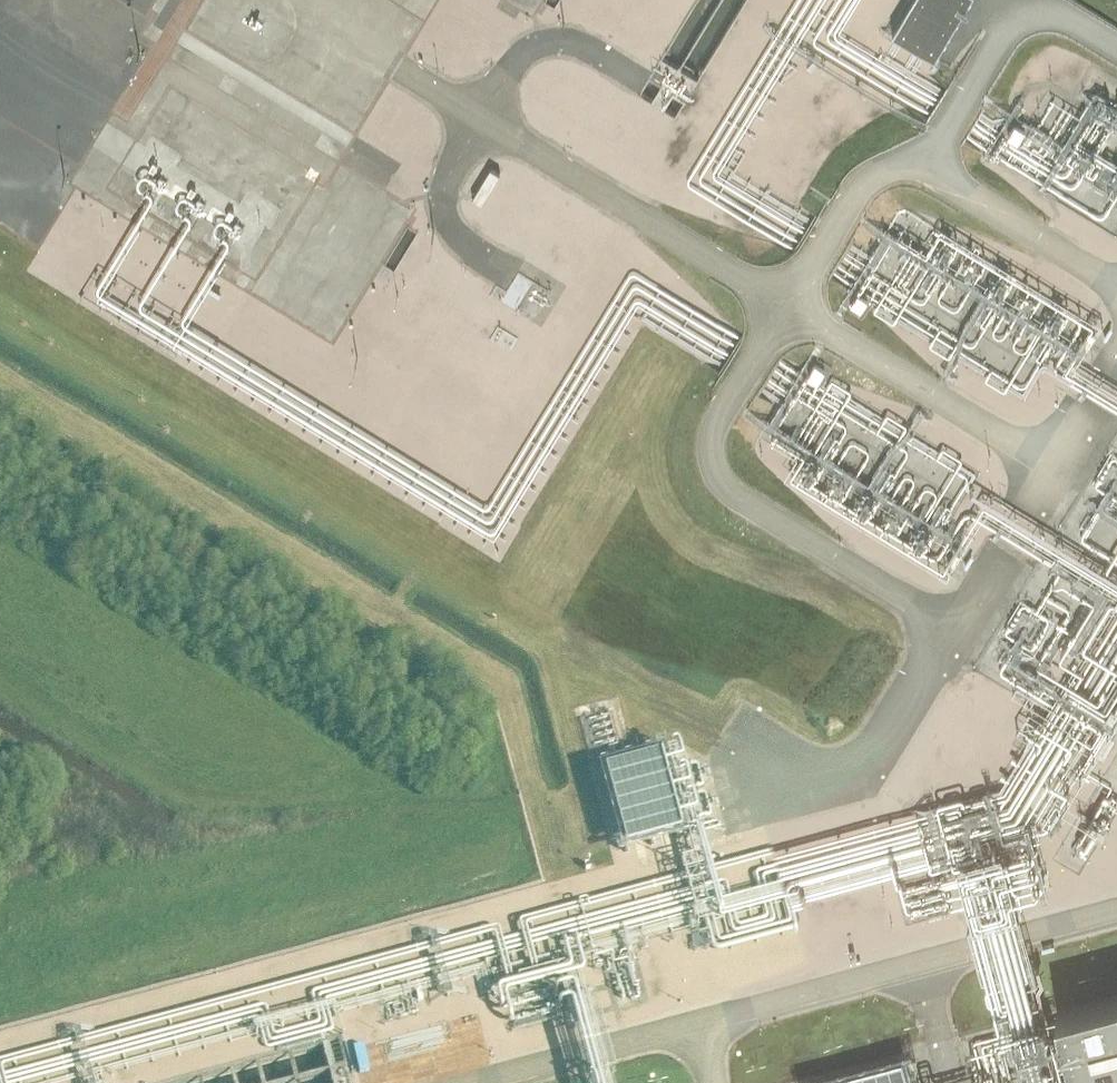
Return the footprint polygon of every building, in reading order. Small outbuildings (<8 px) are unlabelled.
[(941,64),(979,0),(920,0),(897,38),(941,64)] [(499,174),(490,168),(472,198),(481,204),(499,174)] [(210,279),(233,233),(169,202),(169,203),(160,199),(157,206),(169,212),(164,223),(163,223),(157,236),(167,240),(168,238),(178,243),(184,231),(199,238),(190,256),(202,262),(197,273),(210,279)] [(658,761),(603,776),(624,853),(679,838),(658,761)] [(1058,1010),(1077,1082),(1116,1082),(1116,994),(1058,1010)] [(902,1057),(810,1082),(910,1082),(902,1057)]
